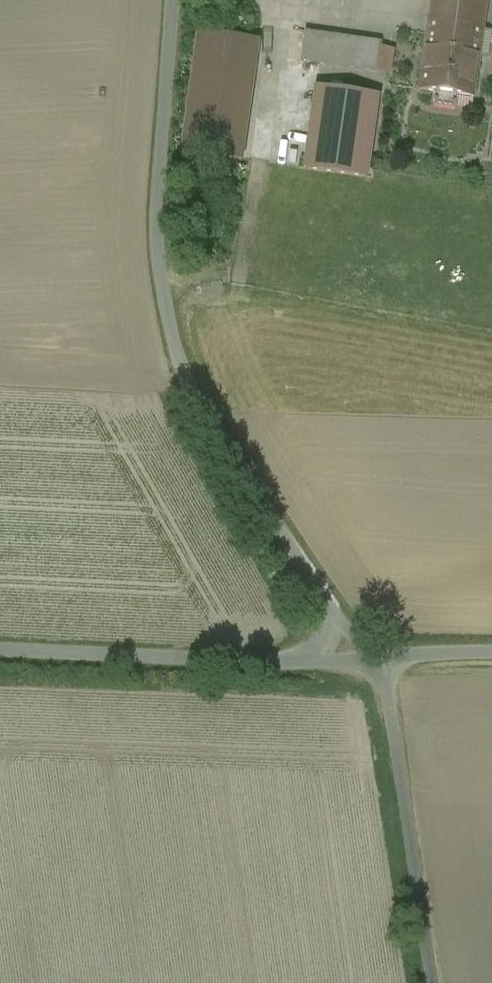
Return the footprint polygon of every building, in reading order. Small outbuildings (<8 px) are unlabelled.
[(429,21),(483,28),(487,0),(432,0),(429,21)] [(483,28),(429,21),(420,89),(419,89),(419,91),(421,91),(421,90),(436,93),(435,99),(434,102),(437,103),(438,101),(453,103),(452,105),(455,106),(456,102),(455,102),(456,96),(472,98),(474,99),(474,97),(473,97),(483,30),(483,28)] [(380,42),(261,26),(257,55),(376,72),(380,42)] [(255,94),(210,88),(202,153),(248,158),(255,94)] [(377,96),(317,88),(305,169),(366,178),(377,96)]
